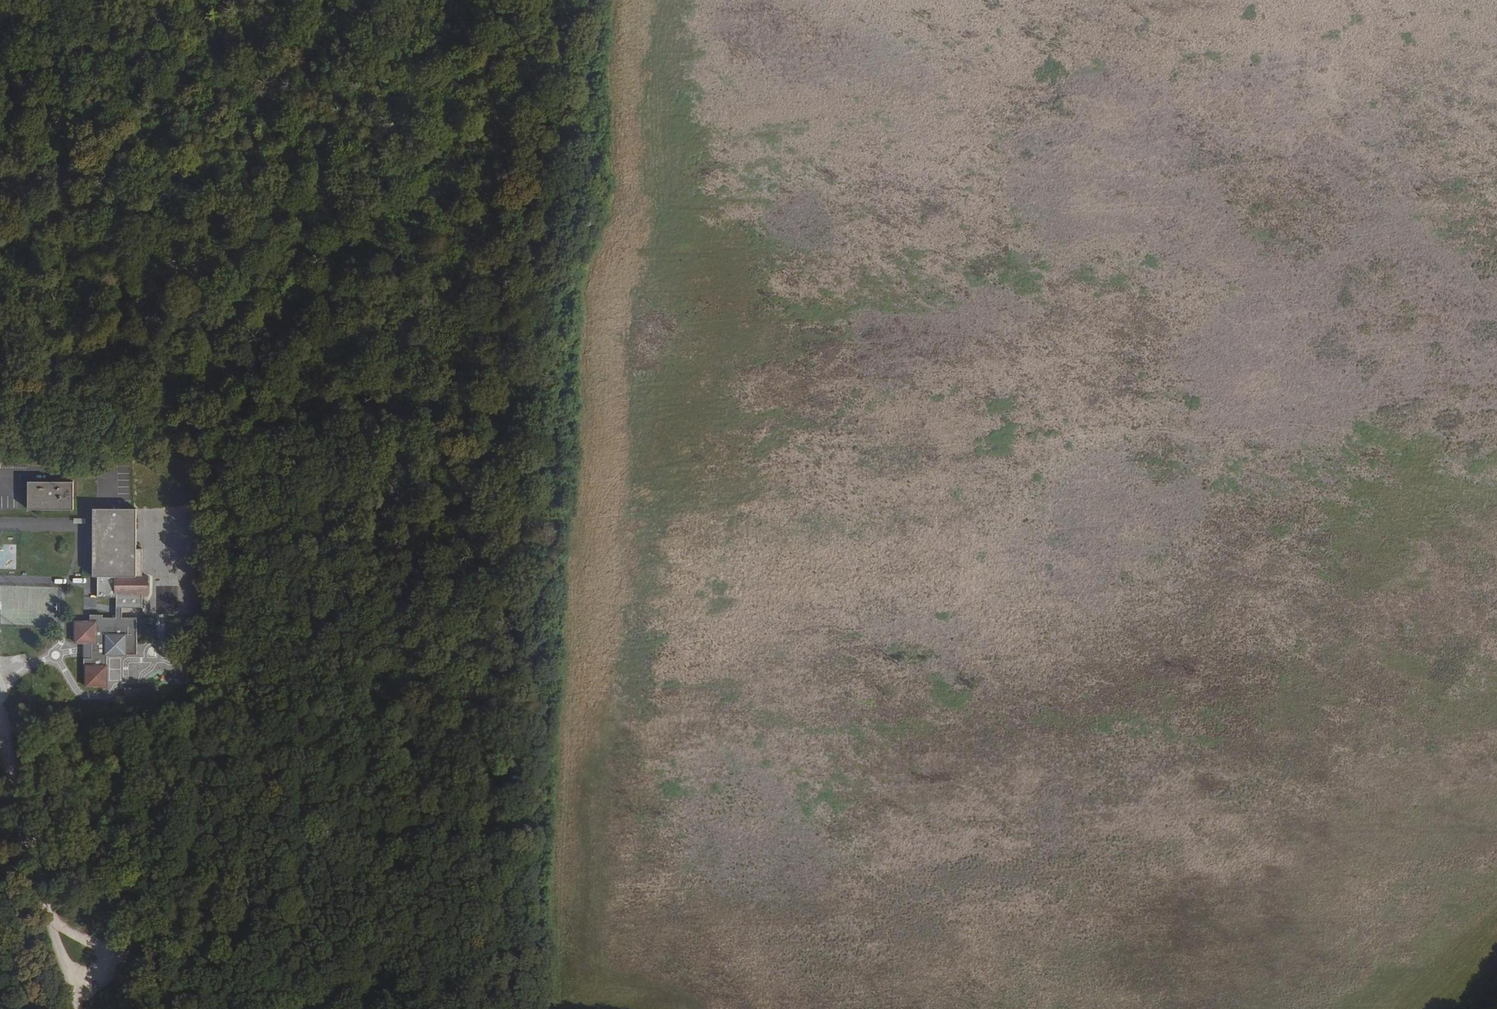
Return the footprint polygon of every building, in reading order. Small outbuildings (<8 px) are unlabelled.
[(29,482),(29,509),(73,509),(73,482),(29,482)] [(95,509),(94,576),(98,576),(98,598),(117,598),(117,608),(123,608),(144,608),(143,594),(149,594),(149,576),(142,576),(142,549),(136,549),(136,510),(95,509)] [(123,608),(117,608),(117,617),(104,617),(104,615),(91,615),(91,621),(76,621),(76,643),(92,643),(92,658),(85,658),(85,666),(86,666),(86,687),(107,687),(108,654),(138,655),(138,618),(123,617),(123,608)] [(128,693),(125,689),(125,708),(158,709),(134,706),(128,706),(128,693)]
